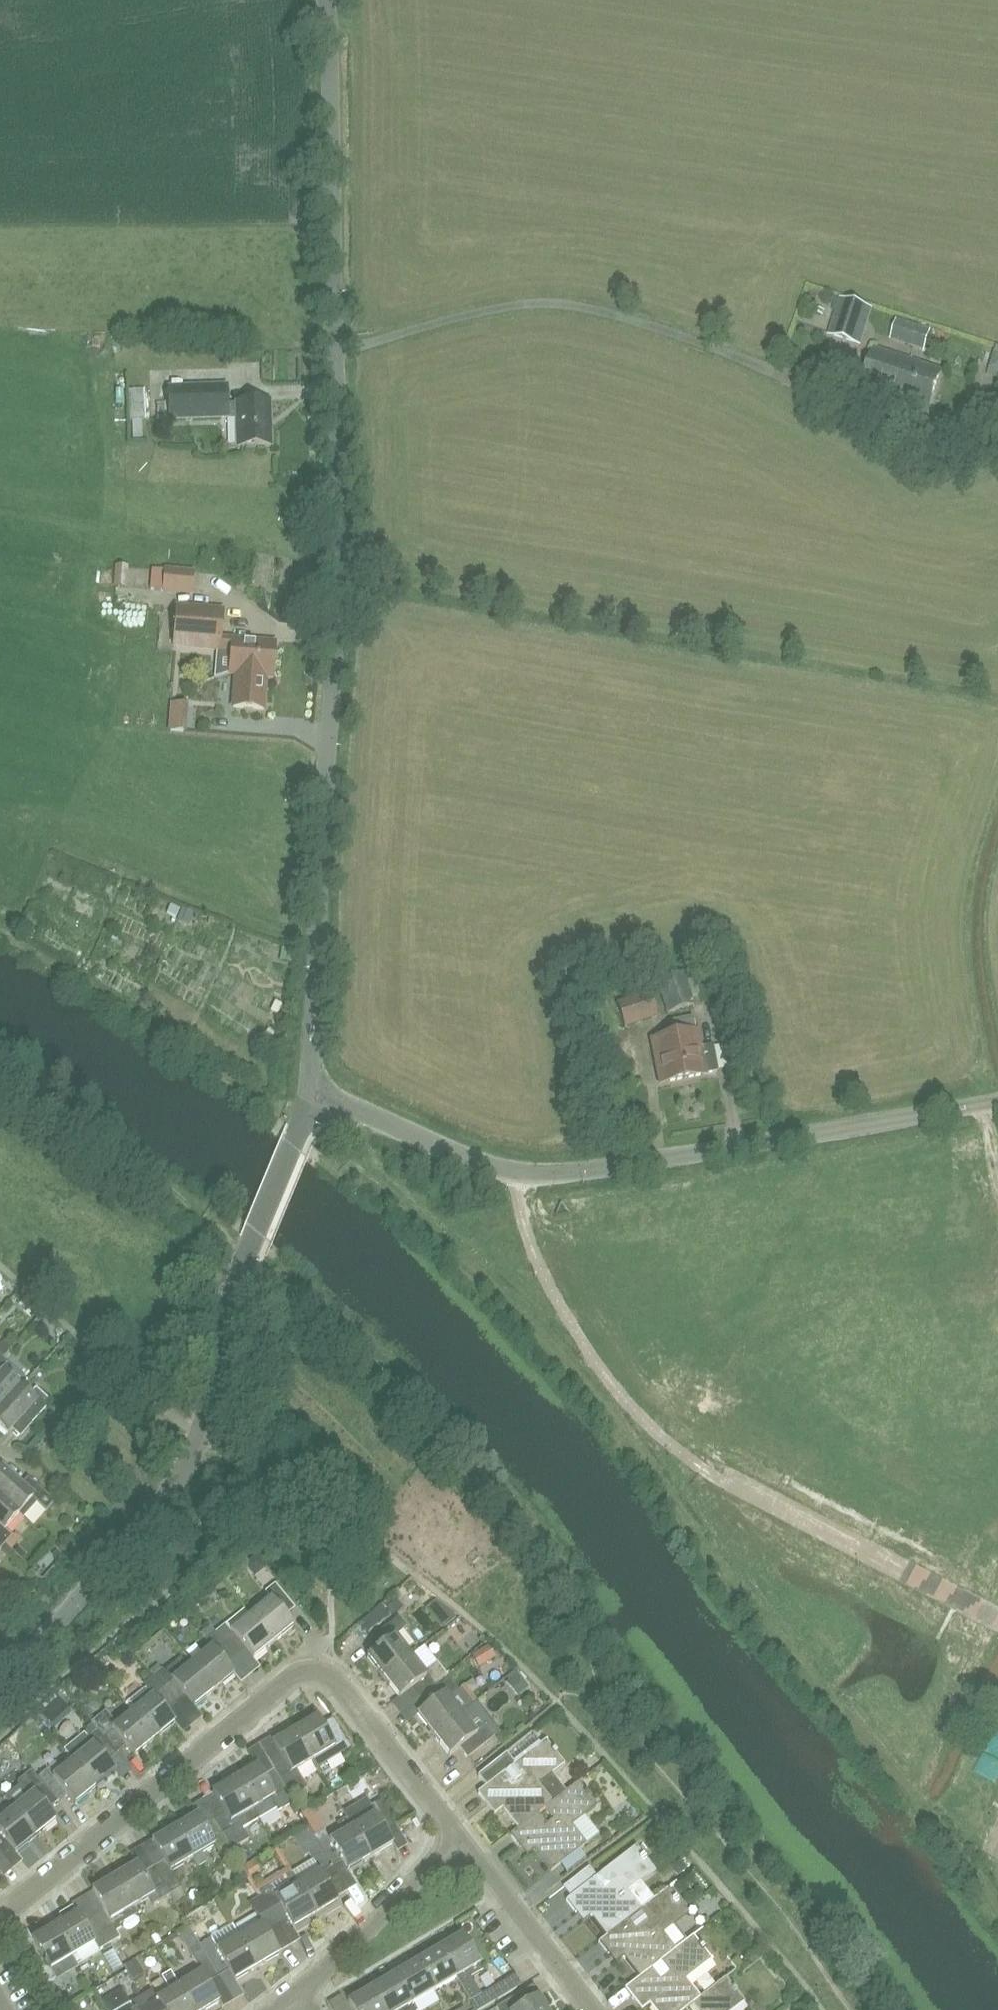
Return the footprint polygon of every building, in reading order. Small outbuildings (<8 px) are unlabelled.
[(830,335),(857,343),(868,309),(841,301),(830,335)] [(923,349),(929,331),(899,321),(893,339),(923,349)] [(927,409),(940,370),(874,349),(861,388),(927,409)] [(238,417),(238,447),(270,446),(269,403),(237,404),(237,405),(226,405),(226,387),(170,388),(170,420),(226,419),(226,417),(238,417)] [(142,421),(145,421),(144,391),(129,392),(129,421),(132,421),(132,440),(143,439),(142,421)] [(127,588),(129,567),(116,566),(115,587),(127,588)] [(163,592),(192,594),(194,571),(165,569),(163,592)] [(173,647),(231,652),(229,674),(236,675),(233,708),(264,710),(266,677),(272,678),(275,643),(218,639),(221,611),(177,607),(173,647)] [(695,1005),(689,988),(684,973),(657,980),(667,1014),(695,1005)] [(616,1003),(624,1028),(658,1017),(649,992),(616,1003)] [(662,1082),(704,1074),(704,1073),(717,1071),(712,1046),(699,1048),(693,1016),(672,1020),(674,1034),(654,1038),(662,1082)] [(3,1358),(2,1358),(11,1348),(2,1341),(0,1343),(0,1361),(3,1358)] [(0,1361),(0,1410),(20,1388),(27,1380),(3,1358),(0,1361)] [(52,1402),(37,1389),(30,1396),(20,1388),(0,1410),(0,1427),(8,1434),(25,1415),(34,1423),(52,1402)] [(38,1503),(47,1511),(55,1502),(28,1477),(21,1486),(2,1469),(0,1472),(0,1497),(19,1514),(24,1519),(38,1503)] [(0,1497),(0,1541),(5,1545),(13,1537),(5,1530),(19,1514),(0,1497)] [(295,1608),(275,1584),(265,1592),(271,1599),(251,1615),(273,1643),(294,1626),(285,1616),(295,1608)] [(380,1605),(359,1624),(367,1634),(389,1617),(380,1605)] [(225,1625),(215,1633),(235,1657),(245,1649),(253,1659),(273,1643),(251,1615),(231,1632),(225,1625)] [(367,1657),(383,1678),(411,1656),(395,1635),(406,1627),(399,1617),(370,1640),(377,1649),(367,1657)] [(235,1657),(215,1633),(206,1641),(212,1648),(192,1664),(214,1691),(234,1675),(225,1665),(235,1657)] [(411,1689),(419,1699),(447,1677),(436,1662),(424,1672),(411,1656),(383,1678),(399,1698),(411,1689)] [(163,1670),(154,1677),(176,1705),(185,1698),(194,1708),(214,1691),(192,1664),(171,1681),(163,1670)] [(513,1682),(522,1697),(535,1689),(526,1674),(513,1682)] [(167,1713),(176,1705),(154,1677),(143,1686),(145,1689),(126,1704),(156,1740),(176,1724),(167,1713)] [(417,1715),(434,1736),(471,1706),(447,1677),(419,1699),(426,1708),(417,1715)] [(92,1723),(97,1729),(117,1753),(126,1746),(135,1757),(156,1740),(126,1704),(125,1705),(132,1713),(117,1725),(105,1711),(92,1723)] [(471,1706),(434,1736),(449,1756),(460,1748),(467,1758),(492,1738),(484,1729),(489,1725),(480,1712),(478,1714),(471,1706)] [(317,1717),(295,1730),(313,1761),(335,1748),(340,1755),(350,1749),(335,1722),(324,1729),(317,1717)] [(74,1760),(96,1788),(116,1772),(107,1761),(117,1753),(97,1729),(87,1737),(93,1744),(74,1760)] [(296,1771),(313,1761),(295,1730),(272,1744),(284,1764),(273,1770),(293,1802),(291,1799),(307,1790),(296,1771)] [(565,1793),(551,1774),(565,1764),(546,1740),(514,1765),(507,1756),(493,1767),(500,1776),(479,1793),(488,1805),(495,1799),(518,1829),(565,1793)] [(47,1770),(39,1777),(59,1801),(67,1795),(76,1805),(96,1788),(74,1760),(52,1777),(47,1770)] [(257,1767),(235,1780),(253,1810),(271,1800),(277,1811),(293,1802),(273,1770),(263,1776),(257,1767)] [(14,1809),(37,1836),(56,1820),(48,1810),(59,1801),(39,1777),(37,1779),(30,1770),(16,1782),(19,1785),(5,1797),(14,1809)] [(259,1820),(253,1810),(235,1780),(213,1793),(225,1813),(214,1819),(230,1846),(232,1850),(236,1848),(249,1840),(243,1830),(259,1820)] [(579,1782),(565,1793),(518,1829),(511,1835),(520,1846),(528,1841),(551,1871),(586,1843),(572,1825),(597,1805),(579,1782)] [(375,1814),(353,1827),(371,1858),(393,1845),(386,1833),(397,1827),(381,1800),(370,1806),(375,1814)] [(371,1858),(353,1827),(347,1818),(337,1823),(343,1833),(330,1841),(311,1808),(300,1815),(308,1828),(332,1868),(343,1861),(349,1871),(371,1858)] [(8,1843),(16,1853),(37,1836),(14,1809),(0,1820),(0,1849),(8,1843)] [(198,1816),(176,1829),(193,1859),(198,1867),(207,1862),(202,1854),(216,1846),(219,1852),(230,1846),(214,1819),(203,1826),(198,1816)] [(293,1837),(294,1837),(305,1857),(309,1854),(320,1872),(298,1885),(316,1916),(323,1911),(326,1917),(341,1908),(338,1903),(338,1902),(321,1874),(332,1868),(308,1828),(293,1837)] [(153,1868),(169,1895),(180,1889),(171,1872),(193,1859),(176,1829),(153,1842),(164,1862),(153,1868)] [(600,1942),(667,1889),(642,1909),(628,1891),(653,1871),(635,1848),(596,1878),(589,1868),(580,1875),(587,1885),(567,1900),(576,1912),(584,1906),(607,1936),(600,1942)] [(137,1864),(114,1878),(133,1908),(151,1897),(156,1895),(159,1901),(169,1895),(153,1868),(143,1874),(137,1864)] [(307,1921),(316,1916),(298,1885),(297,1885),(291,1876),(281,1882),(287,1891),(275,1898),(271,1892),(261,1899),(276,1925),(287,1919),(296,1934),(310,1926),(307,1921)] [(132,1908),(133,1908),(114,1878),(93,1890),(105,1911),(93,1918),(109,1944),(121,1937),(117,1931),(120,1929),(119,1926),(137,1916),(132,1908)] [(667,1889),(600,1942),(609,1954),(616,1948),(640,1978),(674,1951),(660,1933),(686,1913),(667,1889)] [(276,1925),(261,1899),(251,1904),(262,1924),(240,1937),(258,1967),(280,1954),(266,1931),(276,1925)] [(64,1921),(54,1927),(73,1957),(77,1964),(109,1944),(93,1918),(83,1923),(74,1907),(61,1915),(64,1921)] [(29,1957),(45,1984),(55,1978),(51,1970),(73,1957),(54,1927),(33,1940),(39,1951),(29,1957)] [(479,1965),(480,1964),(463,1935),(440,1949),(457,1978),(456,1978),(475,2009),(481,2009),(500,1999),(493,1988),(481,1995),(471,1978),(483,1971),(479,1965)] [(235,1981),(258,1967),(240,1937),(218,1950),(214,1944),(203,1951),(218,1977),(229,1970),(235,1981)] [(727,1978),(726,1978),(701,1998),(687,1980),(712,1960),(693,1937),(674,1951),(640,1978),(626,1989),(635,2000),(642,1995),(654,2009),(685,2009),(727,1978)] [(457,1978),(440,1949),(417,1962),(434,1991),(456,1978),(457,1978)] [(179,1986),(193,2009),(207,2009),(219,2003),(208,1983),(218,1977),(203,1951),(192,1957),(202,1972),(179,1986)] [(434,1991),(417,1962),(394,1976),(411,2004),(434,1991)] [(141,1998),(149,2009),(193,2009),(179,1986),(171,1972),(162,1978),(170,1992),(156,1999),(152,1992),(141,1998)] [(394,1976),(371,1989),(384,2009),(401,2009),(411,2004),(394,1976)] [(745,2001),(727,1978),(685,2009),(733,2009),(745,2001)] [(240,1981),(224,1986),(229,2003),(246,1998),(240,1981)] [(371,1989),(348,2003),(352,2009),(384,2009),(371,1989)] [(539,1996),(525,2004),(519,1994),(497,2008),(498,2009),(547,2009),(539,1996)] [(141,1998),(131,2004),(130,2003),(119,2009),(149,2009),(141,1998)]
